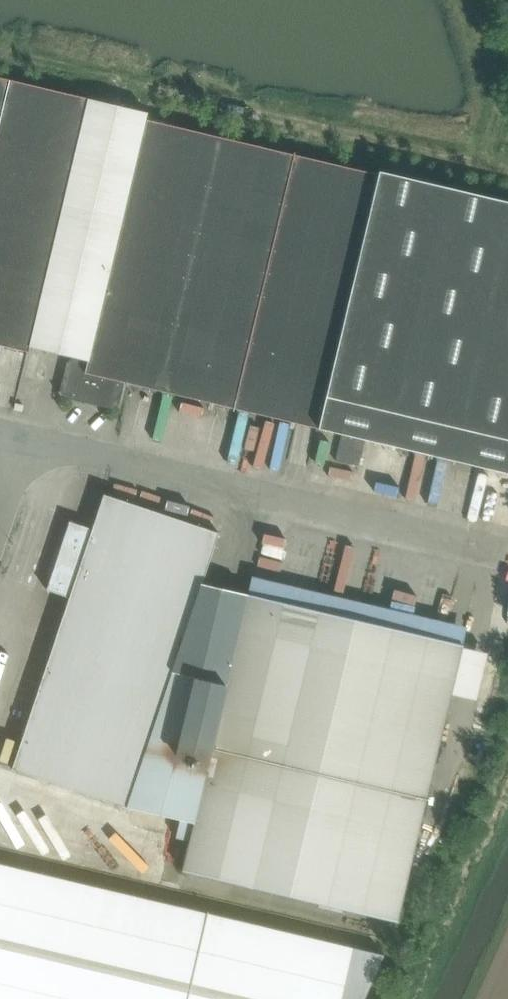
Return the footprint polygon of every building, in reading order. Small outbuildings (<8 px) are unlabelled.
[(145,119),(147,112),(0,77),(0,345),(28,352),(30,346),(88,360),(87,362),(73,359),(67,363),(61,390),(64,396),(112,408),(118,404),(123,382),(318,428),(378,174),(377,174),(145,119)] [(378,171),(377,174),(378,174),(318,428),(342,433),(336,460),(359,466),(365,439),(507,473),(507,202),(378,171)] [(128,410),(143,413),(148,388),(133,385),(128,410)] [(241,422),(236,445),(258,450),(263,426),(241,422)] [(488,519),(492,493),(469,489),(464,516),(488,519)] [(202,583),(219,532),(103,494),(92,529),(69,521),(46,589),(69,597),(46,665),(23,658),(0,726),(23,733),(12,769),(126,807),(127,805),(202,583)] [(255,532),(254,554),(278,555),(279,533),(255,532)] [(397,921),(462,644),(202,583),(127,805),(194,823),(183,870),(397,921)] [(383,954),(0,863),(0,998),(362,998),(383,954)]
